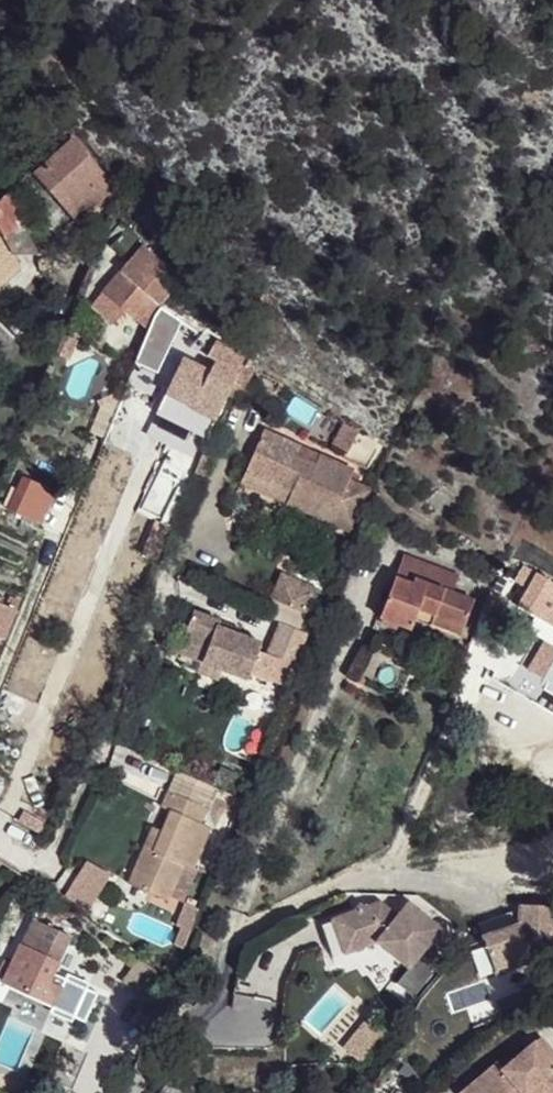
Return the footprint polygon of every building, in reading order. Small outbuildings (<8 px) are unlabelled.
[(33,174),(76,222),(96,204),(95,203),(90,197),(95,192),(90,186),(104,174),(73,137),(33,174)] [(115,186),(104,174),(90,186),(95,192),(90,197),(95,203),(115,186)] [(2,236),(20,221),(6,194),(0,199),(0,232),(2,236)] [(20,221),(2,236),(11,255),(32,245),(20,221)] [(128,262),(92,305),(116,325),(127,311),(151,330),(152,328),(156,317),(164,306),(171,294),(167,291),(150,278),(163,262),(124,230),(109,247),(128,262)] [(173,336),(185,343),(194,333),(180,321),(173,336)] [(6,372),(19,347),(0,327),(0,365),(6,372)] [(143,348),(165,357),(173,336),(152,328),(151,330),(143,348)] [(202,330),(197,336),(208,346),(211,342),(211,340),(202,330)] [(68,336),(59,356),(70,360),(79,341),(68,336)] [(189,346),(203,361),(204,359),(208,346),(197,336),(189,346)] [(213,360),(237,370),(243,356),(211,342),(208,346),(204,359),(212,362),(213,360)] [(137,363),(159,374),(165,357),(143,348),(137,363)] [(155,415),(209,437),(226,400),(237,370),(213,360),(212,362),(210,368),(184,357),(155,415)] [(298,492),(293,503),(357,534),(376,490),(357,481),(360,472),(325,456),(320,466),(302,458),(305,447),(272,432),(252,472),(298,492)] [(302,458),(320,466),(325,456),(305,447),(302,458)] [(186,467),(195,472),(199,460),(202,452),(203,451),(194,448),(186,467)] [(71,458),(68,467),(78,470),(81,461),(71,458)] [(252,472),(248,483),(293,503),(298,492),(252,472)] [(22,476),(7,510),(41,525),(57,491),(22,476)] [(480,549),(462,538),(457,545),(475,557),(480,549)] [(407,559),(380,620),(411,633),(415,625),(420,613),(464,633),(475,609),(454,600),(460,582),(407,559)] [(527,568),(552,583),(552,571),(533,559),(527,568)] [(527,568),(524,574),(537,582),(529,594),(552,608),(552,583),(527,568)] [(282,574),(271,599),(307,615),(318,590),(282,574)] [(4,638),(15,609),(6,606),(2,604),(5,596),(0,594),(0,636),(4,638)] [(6,606),(15,609),(20,599),(10,595),(6,606)] [(197,608),(181,649),(225,669),(249,679),(264,643),(240,632),(239,635),(219,625),(221,619),(197,608)] [(431,628),(460,641),(464,633),(420,613),(415,625),(429,632),(431,628)] [(240,632),(242,628),(221,619),(219,625),(239,635),(240,632)] [(225,669),(181,649),(176,660),(220,678),(225,669)] [(276,658),(268,681),(281,685),(290,663),(276,658)] [(209,807),(171,790),(164,806),(174,811),(165,831),(157,851),(148,847),(133,884),(172,901),(187,864),(196,868),(213,827),(203,822),(209,807)] [(157,851),(165,831),(157,827),(148,847),(157,851)] [(64,838),(45,865),(67,881),(86,854),(64,838)] [(442,920),(411,893),(399,906),(381,889),(348,906),(343,901),(338,906),(323,914),(343,950),(373,933),(382,927),(412,954),(442,920)] [(482,924),(491,963),(552,948),(552,908),(550,896),(516,904),(519,915),(482,924)] [(343,950),(323,914),(317,917),(337,953),(343,950)] [(53,1005),(62,986),(49,979),(68,935),(35,919),(14,963),(5,959),(0,970),(0,981),(5,983),(14,987),(53,1005)] [(373,933),(406,962),(412,954),(382,927),(373,933)] [(0,981),(0,1003),(5,1006),(14,987),(5,983),(0,981)] [(372,1004),(343,1055),(358,1057),(369,1044),(387,1013),(372,1004)] [(534,1044),(552,1069),(552,1054),(540,1039),(534,1044)] [(519,1092),(520,1092),(552,1092),(552,1069),(534,1044),(501,1070),(496,1063),(459,1092),(519,1092)]
